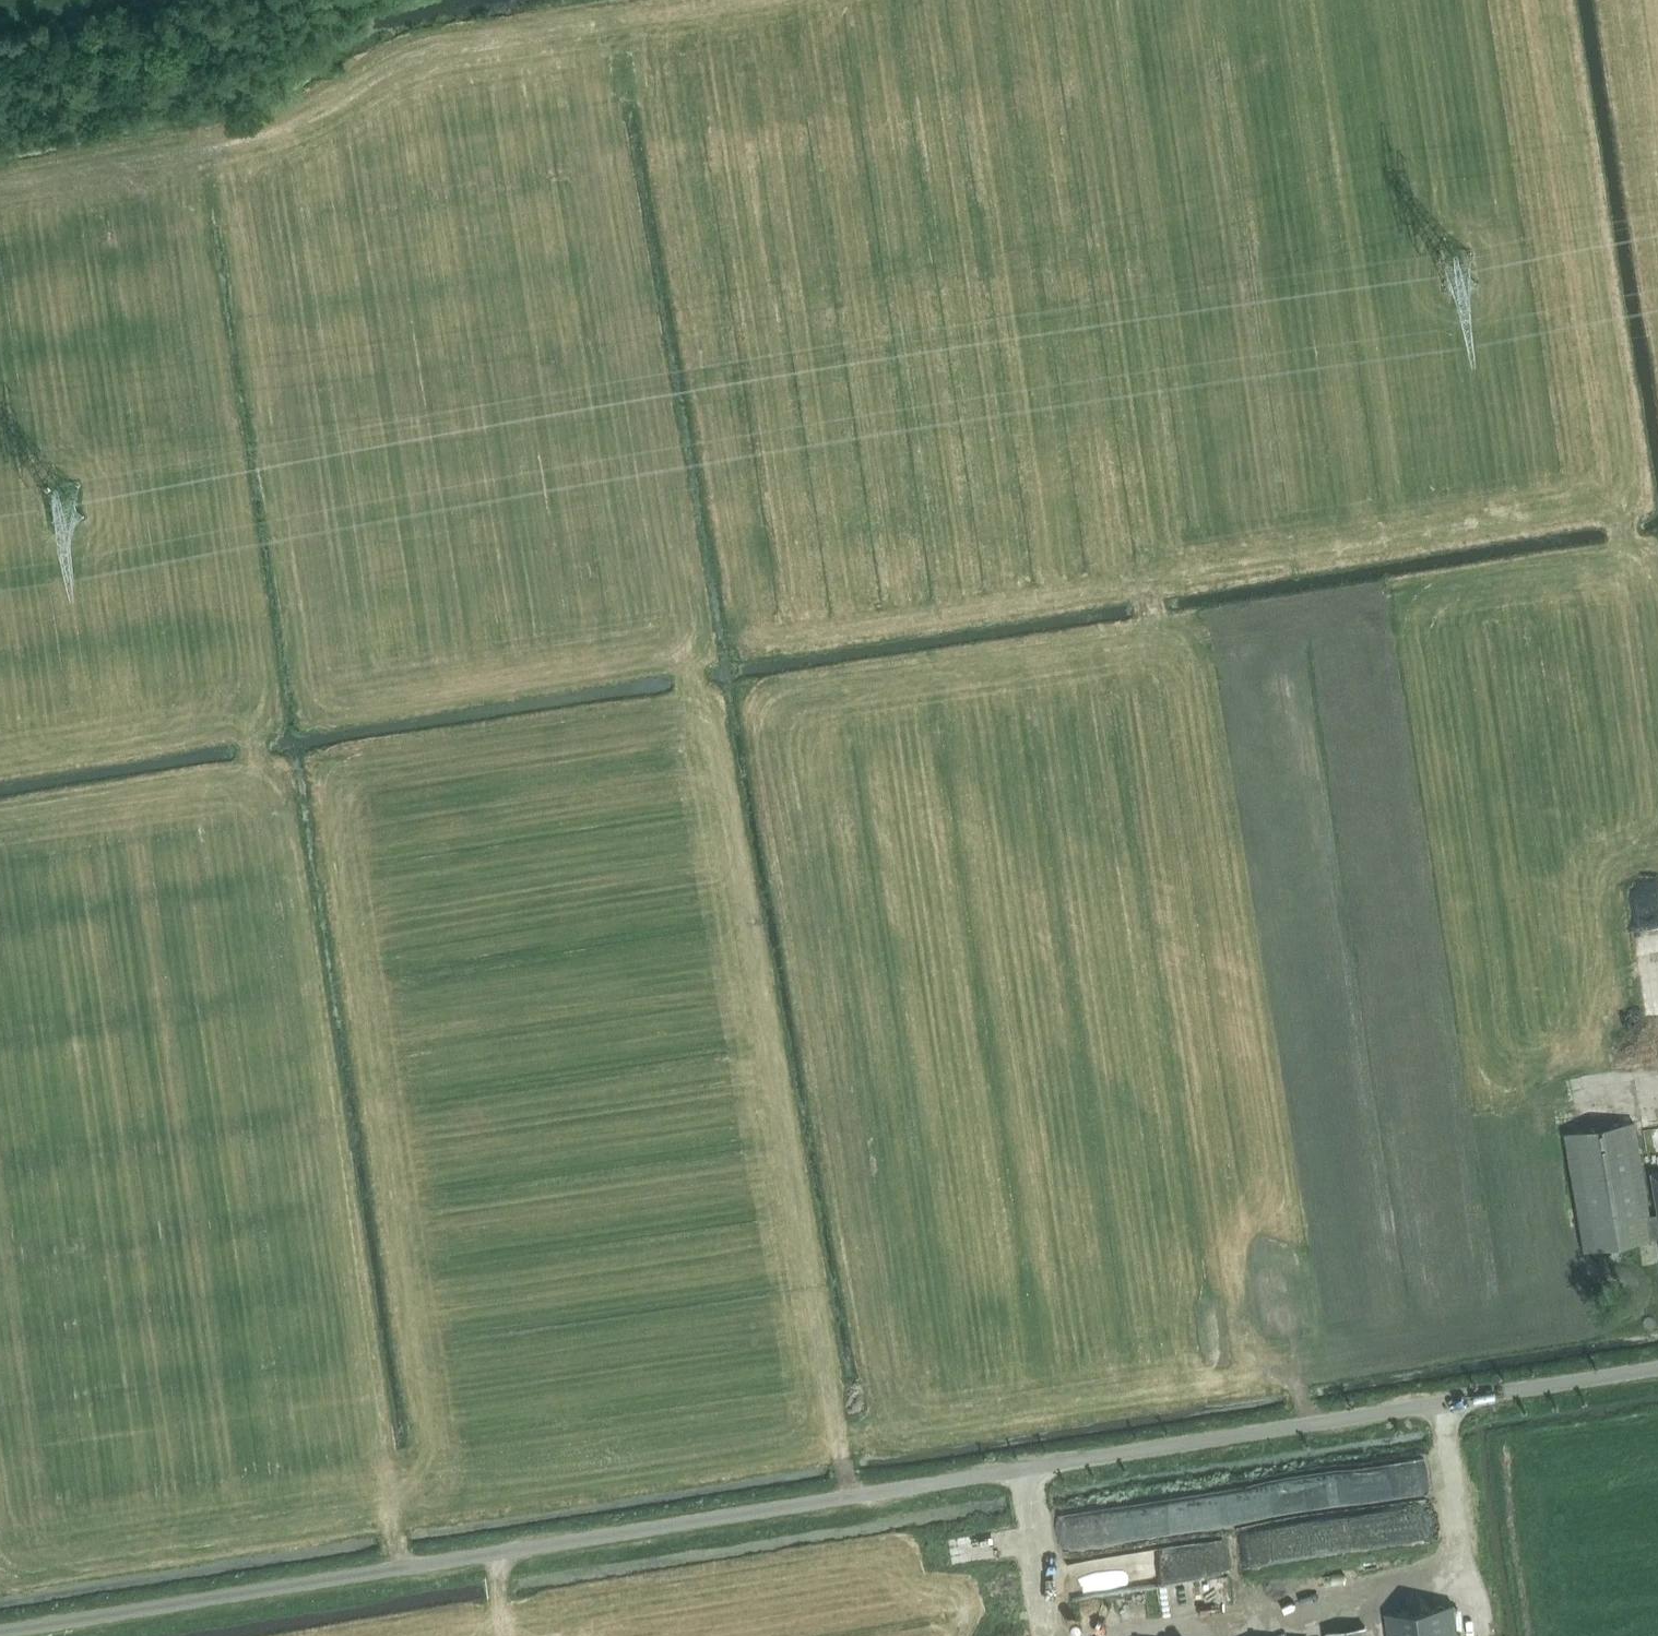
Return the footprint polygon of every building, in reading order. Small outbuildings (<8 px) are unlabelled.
[(1649,1173),(1656,1214),(1646,1215),(1632,1124),(1563,1134),(1581,1250),(1657,1238),(1657,1171),(1649,1173)] [(1341,1502),(1430,1495),(1427,1460),(1350,1466),(1351,1481),(1339,1482),(1341,1502)] [(1378,1510),(1311,1518),(1314,1536),(1303,1538),(1305,1555),(1382,1545),(1378,1510)] [(1385,1611),(1388,1635),(1458,1635),(1453,1602),(1385,1611)] [(1325,1628),(1326,1635),(1366,1635),(1364,1623),(1325,1628)]
